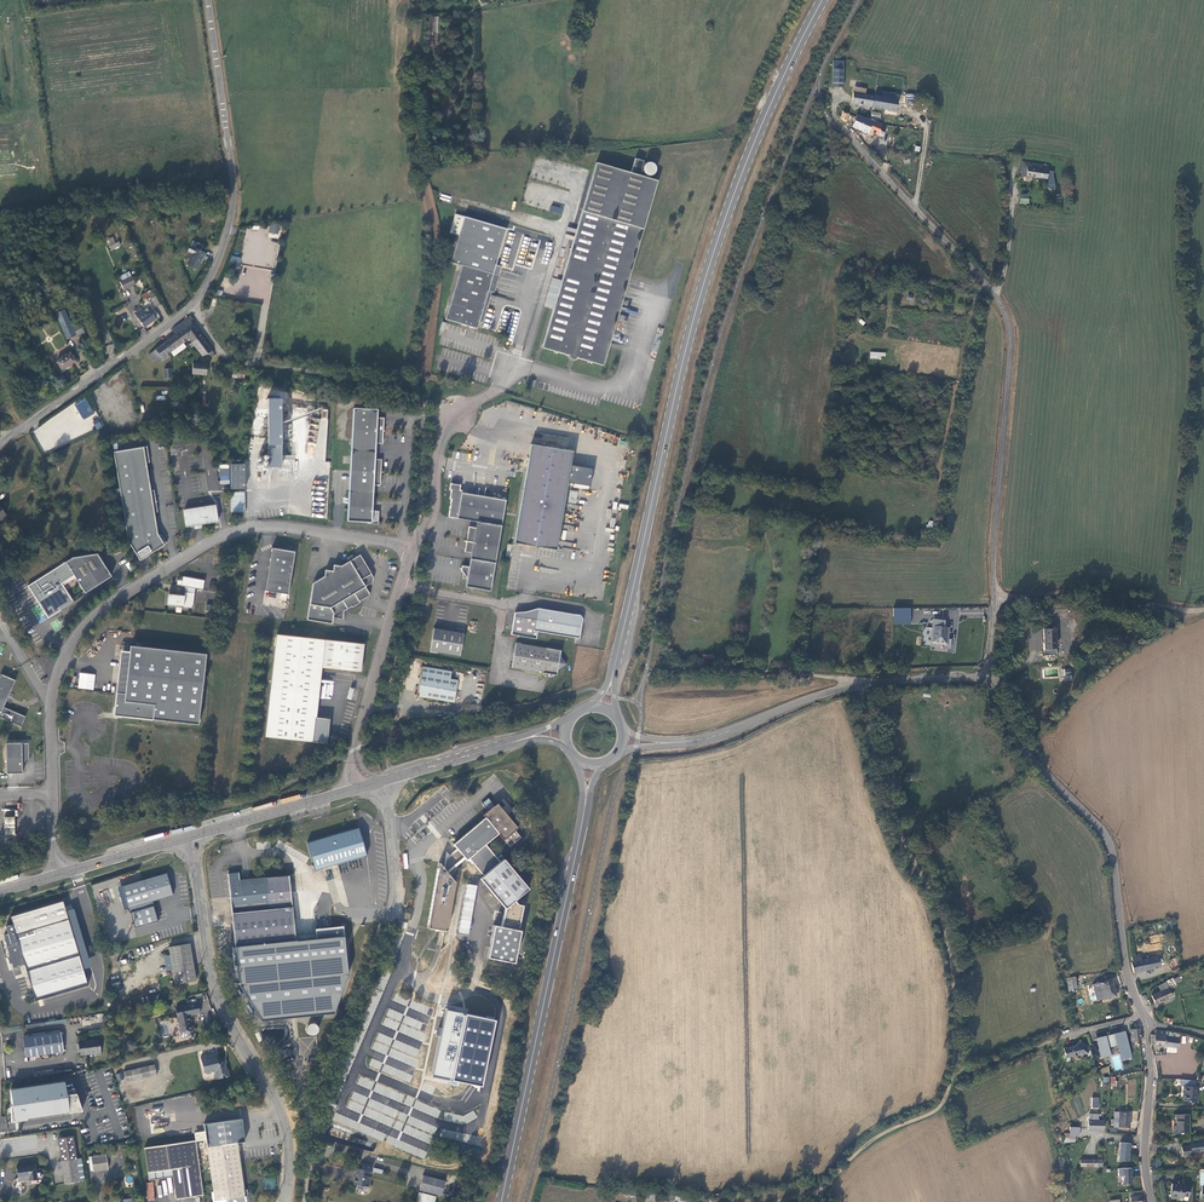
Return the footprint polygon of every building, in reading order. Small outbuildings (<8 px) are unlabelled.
[(833,61),(832,87),(843,87),(844,69),(854,69),(854,61),(833,61)] [(853,95),(852,103),(895,110),(897,99),(894,99),(894,95),(882,93),(882,97),(851,92),(851,95),(853,95)] [(848,114),(850,110),(835,105),(837,111),(839,114),(842,115),(843,113),(848,114)] [(881,128),(882,125),(857,115),(857,113),(850,110),(848,114),(843,113),(842,115),(842,119),(845,122),(845,121),(853,124),(852,127),(868,133),(867,134),(872,135),(873,133),(883,136),(885,129),(881,128)] [(909,142),(911,134),(901,132),(902,126),(899,126),(897,131),(901,132),(900,140),(909,142)] [(631,173),(639,175),(644,161),(635,158),(631,173)] [(639,175),(631,173),(596,163),(582,211),(643,229),(657,180),(639,175)] [(645,163),(645,174),(656,175),(656,163),(645,163)] [(1021,176),(1047,179),(1047,178),(1048,170),(1042,169),(1043,165),(1022,163),(1021,176)] [(551,205),(549,211),(561,215),(563,208),(551,205)] [(568,355),(577,358),(603,366),(643,229),(582,211),(542,348),(568,355)] [(488,290),(495,265),(503,241),(506,229),(455,214),(452,226),(450,233),(458,235),(451,262),(461,265),(445,319),(477,328),(479,322),(488,290)] [(271,223),(268,237),(277,239),(280,225),(271,223)] [(120,246),(119,242),(115,243),(113,237),(108,239),(111,245),(109,246),(111,250),(120,246)] [(196,269),(205,253),(200,251),(203,246),(193,240),(187,251),(192,253),(187,265),(196,269)] [(233,256),(230,264),(239,266),(241,258),(233,256)] [(501,267),(495,265),(488,290),(479,322),(483,323),(492,292),(494,292),(501,267)] [(136,284),(131,276),(120,282),(124,290),(136,284)] [(152,295),(150,291),(141,295),(144,300),(152,295)] [(155,296),(151,298),(156,307),(160,305),(155,296)] [(146,313),(142,308),(134,314),(144,328),(160,316),(153,308),(146,313)] [(65,309),(56,313),(67,339),(76,336),(65,309)] [(183,329),(189,338),(192,342),(201,336),(190,321),(193,319),(191,316),(183,322),(186,326),(183,329)] [(171,351),(183,342),(189,338),(183,329),(186,326),(183,322),(173,329),(176,334),(164,343),(171,351)] [(201,336),(192,342),(203,356),(209,353),(211,356),(214,353),(201,336)] [(186,347),(183,342),(171,351),(174,356),(186,347)] [(171,351),(164,343),(149,355),(155,363),(162,358),(164,361),(169,357),(167,354),(171,351)] [(63,370),(76,361),(70,352),(57,361),(63,370)] [(193,363),(192,373),(206,375),(207,364),(193,363)] [(269,398),(267,467),(281,468),(284,398),(269,398)] [(87,399),(31,426),(44,453),(91,430),(85,418),(94,414),(87,399)] [(381,472),(382,459),(375,459),(376,443),(382,443),(383,431),(384,418),(377,418),(378,409),(353,408),(347,521),(368,522),(368,523),(378,524),(379,511),(372,511),(374,484),(380,485),(381,472)] [(160,418),(150,417),(150,425),(160,425),(160,418)] [(98,419),(92,422),(97,430),(103,427),(98,419)] [(551,446),(566,448),(567,438),(552,436),(551,446)] [(556,550),(567,482),(574,483),(578,481),(579,470),(577,467),(570,466),(573,451),(531,444),(514,543),(556,550)] [(153,552),(167,543),(161,534),(159,536),(157,534),(154,513),(157,512),(154,490),(150,490),(146,463),(149,462),(147,446),(113,452),(128,541),(140,560),(153,552)] [(230,464),(219,464),(219,484),(229,484),(230,464)] [(230,464),(231,489),(245,489),(245,464),(230,464)] [(477,522),(476,528),(469,526),(466,541),(465,551),(471,553),(470,559),(469,567),(462,566),(461,570),(463,573),(462,578),(467,579),(466,587),(491,591),(506,500),(462,493),(462,491),(460,490),(460,485),(451,483),(450,490),(451,490),(450,499),(451,499),(449,517),(477,522)] [(570,490),(568,503),(576,504),(578,491),(570,490)] [(243,512),(245,512),(245,492),(231,492),(231,512),(243,512)] [(194,526),(202,524),(218,522),(216,505),(184,509),(186,527),(194,526)] [(295,551),(272,548),(265,591),(288,594),(295,551)] [(73,601),(62,583),(74,575),(85,593),(111,576),(97,554),(72,557),(65,562),(28,586),(48,618),(61,610),(60,609),(73,601)] [(359,601),(369,596),(369,593),(365,586),(372,582),(373,578),(360,554),(341,566),(334,565),(333,571),(325,570),(324,576),(313,583),(307,620),(332,624),(333,618),(342,619),(344,611),(351,606),(352,607),(360,602),(359,601)] [(185,587),(184,596),(171,594),(169,605),(183,607),(183,608),(193,609),(195,589),(203,590),(204,581),(183,576),(182,581),(177,580),(177,585),(181,586),(185,587)] [(1067,614),(1067,604),(1046,605),(1046,615),(1067,614)] [(582,619),(580,616),(538,608),(526,611),(526,614),(515,612),(511,634),(536,639),(537,631),(579,638),(582,619)] [(893,608),(893,617),(910,616),(910,608),(893,608)] [(942,620),(933,619),(931,643),(947,645),(949,627),(942,627),(942,620)] [(430,651),(460,656),(464,633),(434,628),(430,651)] [(1056,648),(1055,628),(1043,629),(1044,648),(1056,648)] [(327,743),(330,718),(316,717),(322,667),(361,671),(364,644),(276,634),(265,736),(327,743)] [(566,664),(560,655),(561,650),(516,643),(511,668),(550,674),(549,674),(552,677),(554,675),(557,675),(557,670),(566,664)] [(118,712),(118,715),(198,725),(206,654),(130,645),(128,664),(122,664),(121,673),(127,674),(125,694),(116,693),(114,711),(118,712)] [(452,671),(421,666),(416,696),(454,702),(458,680),(450,679),(452,671)] [(79,673),(78,688),(94,690),(95,674),(79,673)] [(1,674),(0,675),(0,715),(15,680),(1,674)] [(25,761),(29,761),(29,743),(22,743),(22,742),(6,743),(7,773),(22,773),(22,763),(23,763),(25,761)] [(482,804),(489,812),(495,806),(488,798),(482,804)] [(457,849),(458,850),(464,857),(464,856),(467,859),(469,857),(484,875),(480,878),(505,907),(515,899),(521,894),(528,888),(503,859),(500,861),(485,844),(498,833),(510,846),(516,841),(517,841),(521,837),(514,829),(516,827),(506,816),(507,816),(501,809),(500,809),(497,805),(495,807),(495,806),(489,812),(484,816),(485,817),(453,844),(457,849)] [(15,816),(4,817),(4,836),(15,835),(15,816)] [(315,870),(322,868),(326,879),(333,877),(334,879),(341,877),(337,864),(366,855),(358,828),(307,842),(315,870)] [(446,851),(443,867),(444,869),(446,860),(458,850),(457,849),(449,855),(446,851)] [(464,857),(458,850),(446,860),(444,869),(450,875),(456,870),(457,862),(464,857)] [(450,875),(444,869),(443,867),(438,862),(427,927),(447,931),(455,881),(450,875)] [(166,873),(122,886),(129,908),(173,895),(166,873)] [(240,880),(239,873),(228,874),(230,897),(235,946),(295,940),(289,875),(240,880)] [(458,933),(469,934),(477,885),(466,883),(458,933)] [(529,890),(528,888),(521,894),(522,896),(529,890)] [(520,904),(515,899),(505,907),(503,926),(523,931),(525,905),(520,904)] [(8,934),(4,935),(10,957),(9,958),(10,963),(12,962),(14,969),(14,967),(24,964),(35,1001),(88,985),(63,900),(10,916),(12,924),(6,926),(8,934)] [(523,931),(497,925),(489,956),(517,963),(523,931)] [(168,947),(175,984),(196,981),(190,943),(168,947)] [(1131,963),(1133,973),(1161,967),(1158,957),(1141,960),(1140,955),(1131,957),(1133,962),(1131,963)] [(1179,964),(1177,957),(1170,960),(1171,967),(1179,964)] [(1178,965),(1170,968),(1172,973),(1180,970),(1178,965)] [(1166,982),(1169,988),(1177,985),(1173,978),(1166,981),(1166,982)] [(1097,1000),(1116,995),(1112,980),(1093,984),(1097,1000)] [(1151,995),(1155,1004),(1172,997),(1169,988),(1166,982),(1158,986),(1160,991),(1151,995)] [(328,1010),(334,1013),(338,1005),(337,1004),(338,1001),(330,997),(326,1006),(329,1007),(328,1010)] [(189,1016),(192,1015),(194,1015),(200,1013),(197,1002),(176,1006),(179,1017),(177,1018),(178,1023),(179,1023),(181,1032),(182,1036),(184,1038),(188,1037),(190,1038),(193,1038),(194,1036),(191,1024),(190,1024),(189,1016)] [(301,1017),(299,1016),(294,1011),(293,1010),(278,1028),(292,1040),(300,1030),(297,1027),(301,1023),(298,1021),(301,1017)] [(330,1022),(334,1013),(328,1010),(324,1019),(330,1022)] [(1140,1041),(1141,1041),(1140,1028),(1131,1029),(1132,1042),(1140,1041)] [(1164,1046),(1166,1036),(1165,1036),(1166,1031),(1155,1030),(1155,1035),(1150,1034),(1151,1045),(1154,1045),(1164,1046)] [(1131,1057),(1125,1031),(1114,1034),(1115,1036),(1110,1038),(1109,1035),(1096,1038),(1101,1057),(1110,1055),(1108,1048),(1117,1046),(1119,1045),(1123,1059),(1131,1057)] [(23,1037),(26,1057),(63,1051),(60,1032),(23,1037)] [(1166,1036),(1164,1046),(1175,1047),(1178,1048),(1179,1038),(1166,1036)] [(101,1054),(99,1039),(79,1042),(81,1055),(96,1052),(96,1055),(101,1054)] [(1087,1053),(1091,1048),(1079,1040),(1076,1045),(1063,1048),(1065,1058),(1083,1054),(1085,1052),(1087,1053)] [(228,1077),(225,1065),(226,1063),(226,1060),(224,1059),(222,1059),(219,1058),(217,1059),(216,1054),(200,1058),(204,1073),(205,1073),(207,1074),(211,1073),(212,1071),(215,1072),(215,1075),(214,1076),(215,1077),(216,1078),(216,1079),(228,1077)] [(1171,1061),(1162,1062),(1164,1078),(1172,1077),(1171,1061)] [(154,1064),(123,1072),(126,1082),(157,1075),(154,1064)] [(122,1072),(116,1074),(118,1081),(124,1079),(122,1072)] [(1192,1082),(1179,1081),(1179,1084),(1180,1085),(1181,1086),(1184,1087),(1183,1101),(1196,1102),(1197,1086),(1194,1086),(1191,1086),(1192,1082)] [(13,1120),(81,1114),(79,1093),(67,1095),(66,1083),(10,1088),(13,1120)] [(332,1122),(426,1158),(434,1136),(442,1135),(468,1145),(468,1150),(478,1154),(483,1140),(448,1127),(450,1123),(428,1114),(427,1104),(400,1093),(397,1101),(394,1100),(391,1101),(392,1107),(370,1099),(368,1105),(367,1104),(365,1112),(370,1114),(373,1108),(379,1111),(380,1122),(369,1118),(361,1119),(358,1126),(357,1116),(355,1122),(351,1120),(332,1122)] [(1114,1127),(1129,1127),(1130,1113),(1115,1112),(1114,1127)] [(1089,1130),(1103,1130),(1103,1120),(1098,1120),(1098,1114),(1095,1114),(1089,1114),(1089,1130)] [(1181,1133),(1180,1132),(1189,1132),(1189,1114),(1176,1114),(1176,1125),(1174,1125),(1174,1133),(1181,1133)] [(205,1131),(206,1140),(207,1147),(213,1192),(212,1192),(213,1201),(219,1201),(221,1201),(251,1201),(250,1195),(248,1196),(247,1190),(244,1190),(237,1143),(245,1142),(242,1118),(204,1124),(205,1131)] [(1070,1133),(1064,1133),(1064,1137),(1075,1138),(1075,1136),(1079,1136),(1080,1128),(1070,1127),(1070,1133)] [(196,1141),(206,1140),(205,1131),(194,1132),(196,1141)] [(58,1162),(59,1169),(62,1168),(64,1183),(80,1181),(85,1180),(82,1158),(76,1159),(73,1136),(58,1138),(61,1161),(58,1162)] [(172,1169),(173,1176),(176,1199),(203,1195),(195,1140),(144,1148),(148,1180),(164,1177),(163,1171),(172,1169)] [(1192,1142),(1191,1142),(1191,1146),(1182,1147),(1183,1156),(1193,1155),(1192,1152),(1203,1150),(1203,1140),(1192,1142)] [(1128,1161),(1130,1143),(1120,1142),(1118,1160),(1128,1161)] [(106,1154),(91,1156),(93,1171),(108,1169),(106,1154)] [(16,1167),(18,1178),(26,1177),(27,1179),(37,1178),(35,1164),(16,1167)] [(357,1187),(359,1189),(364,1190),(366,1189),(367,1185),(369,1185),(371,1176),(370,1176),(372,1166),(363,1164),(362,1169),(356,1168),(355,1173),(356,1173),(355,1176),(354,1178),(353,1182),(354,1183),(356,1184),(358,1184),(357,1187)] [(1132,1184),(1131,1168),(1117,1169),(1118,1175),(1122,1175),(1122,1184),(1132,1184)] [(423,1175),(419,1190),(441,1195),(445,1181),(423,1175)] [(264,1177),(263,1188),(275,1190),(276,1178),(264,1177)] [(152,1182),(145,1183),(148,1201),(156,1200),(152,1182)] [(1190,1186),(1184,1185),(1178,1184),(1172,1184),(1170,1196),(1183,1198),(1183,1196),(1189,1197),(1190,1186)] [(415,1201),(435,1201),(436,1197),(418,1191),(415,1201)]
